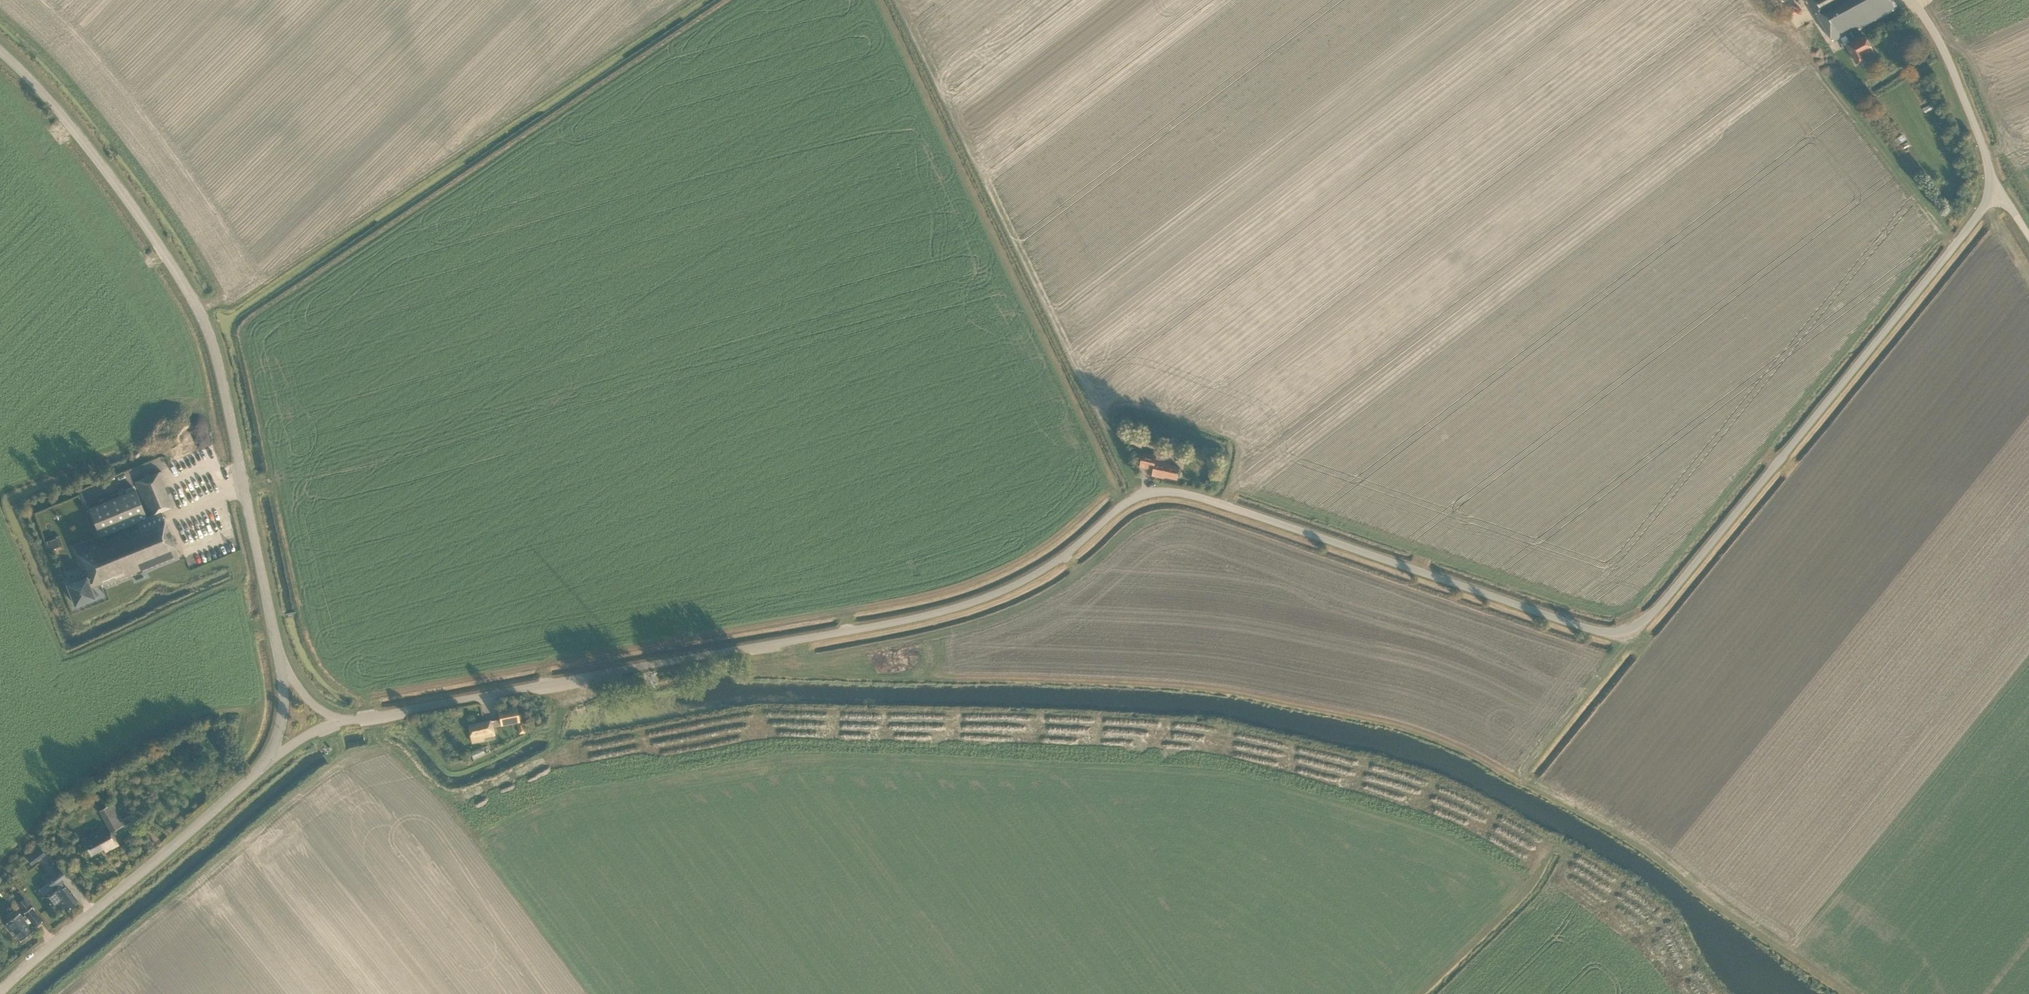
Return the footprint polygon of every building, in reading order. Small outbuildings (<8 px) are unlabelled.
[(1832,41),(1845,34),(1850,42),(1846,44),(1856,62),(1865,57),(1866,60),(1875,55),(1863,34),(1855,39),(1852,33),(1898,8),(1893,0),(1808,0),(1832,41)] [(1137,445),(1141,437),(1136,435),(1132,443),(1137,445)] [(1157,455),(1143,452),(1142,454),(1138,453),(1136,463),(1140,464),(1140,467),(1153,470),(1152,475),(1164,478),(1164,476),(1177,479),(1179,467),(1169,465),(1170,463),(1162,461),(1163,457),(1157,456),(1157,455)] [(179,556),(161,511),(176,506),(161,471),(135,482),(149,514),(147,515),(136,488),(88,507),(100,536),(137,521),(138,523),(74,549),(84,574),(78,577),(79,581),(68,585),(77,607),(87,603),(87,600),(96,597),(92,585),(100,581),(102,587),(179,556)] [(57,537),(46,541),(50,550),(61,546),(57,537)] [(190,554),(180,558),(185,570),(195,567),(190,554)] [(657,670),(645,672),(648,684),(660,681),(657,670)] [(498,709),(501,725),(520,722),(517,705),(498,709)] [(491,723),(490,720),(468,724),(472,742),(483,740),(483,737),(495,735),(492,723),(491,723)] [(526,732),(524,722),(517,723),(519,733),(526,732)] [(472,751),(475,757),(486,752),(483,746),(472,751)] [(122,819),(113,803),(99,811),(109,827),(83,841),(91,855),(104,848),(105,851),(119,845),(111,831),(131,820),(129,816),(122,819)] [(32,864),(46,853),(41,847),(26,858),(32,864)] [(56,902),(58,905),(62,909),(64,908),(66,910),(78,901),(71,891),(70,893),(62,882),(68,878),(60,869),(46,880),(53,889),(42,898),(50,907),(56,902)] [(20,913),(5,924),(6,924),(4,926),(8,932),(10,930),(19,941),(31,932),(28,928),(33,923),(35,925),(43,920),(32,906),(31,907),(24,898),(18,902),(25,912),(24,913),(25,915),(23,917),(20,913)]
